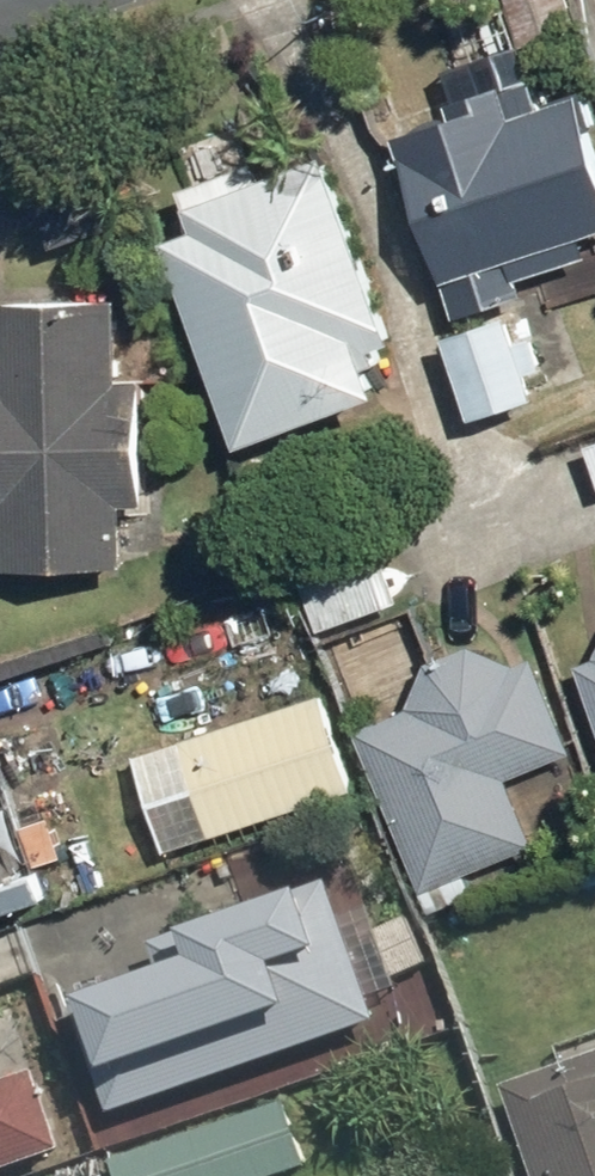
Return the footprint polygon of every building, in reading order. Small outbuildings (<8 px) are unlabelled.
[(430,74),(446,118),(388,138),(452,317),(532,288),(523,265),(594,239),(594,140),(571,73),(524,89),(509,45),(430,74)] [(391,353),(330,164),(155,221),(228,447),(377,399),(365,362),(391,353)] [(126,582),(137,400),(116,399),(122,301),(0,294),(0,575),(126,582)] [(511,318),(435,350),(466,422),(542,389),(511,318)] [(594,490),(594,439),(579,444),(594,490)] [(293,580),(316,638),(400,606),(377,547),(293,580)] [(403,716),(359,733),(420,893),(530,851),(506,787),(571,762),(531,658),(508,667),(468,648),(427,664),(403,716)] [(576,667),(594,725),(594,661),(576,667)] [(320,689),(167,739),(200,840),(353,790),(320,689)] [(44,897),(36,874),(0,887),(0,912),(44,897)] [(164,969),(48,1011),(93,1136),(372,1035),(319,887),(155,946),(164,969)] [(499,1085),(530,1175),(594,1175),(594,1051),(499,1085)] [(59,1159),(29,1082),(0,1093),(0,1175),(13,1175),(59,1159)] [(104,1160),(109,1175),(289,1175),(305,1171),(281,1101),(104,1160)]
